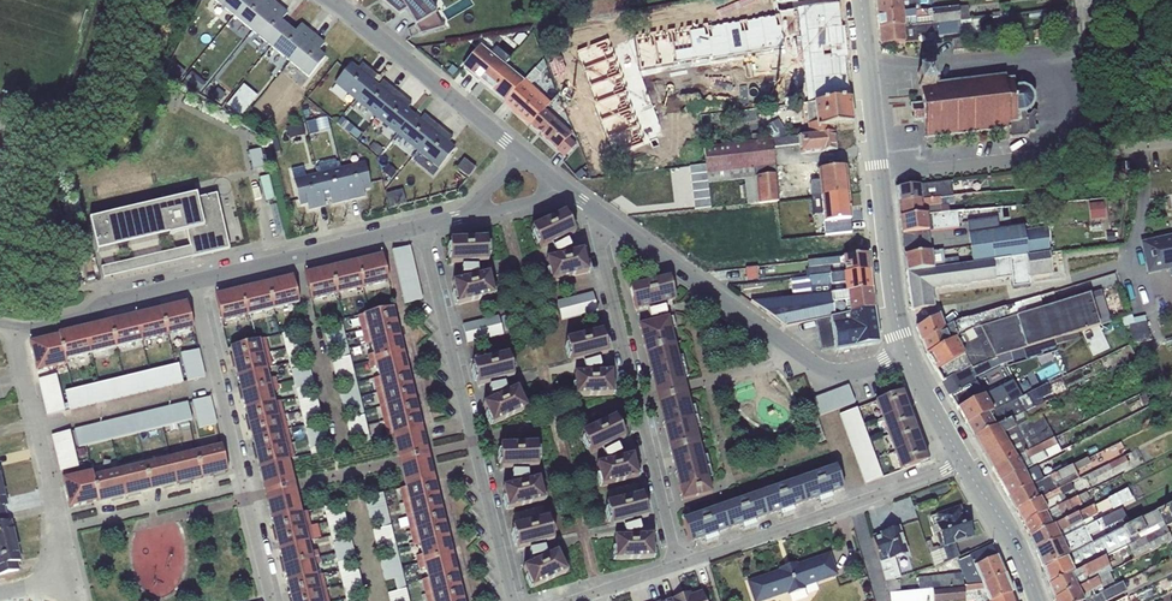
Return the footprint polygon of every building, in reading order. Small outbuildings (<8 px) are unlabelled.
[(248,0),(215,0),(214,1),(234,17),(248,0)] [(234,17),(252,33),(275,4),(270,0),(258,0),(256,3),(253,0),(248,0),(234,17)] [(381,2),(398,15),(405,7),(421,34),(444,27),(445,27),(443,24),(441,25),(428,0),(384,0),(381,2)] [(750,62),(782,59),(781,50),(794,49),(790,0),(739,0),(725,1),(728,46),(749,44),(750,62)] [(821,30),(820,10),(792,12),(791,0),(792,22),(804,22),(805,31),(821,30)] [(831,27),(841,28),(842,0),(823,0),(822,29),(831,30),(831,27)] [(919,0),(895,0),(875,2),(877,16),(920,11),(919,0)] [(700,1),(667,6),(676,72),(709,67),(700,1)] [(275,4),(252,33),(271,48),(287,28),(280,22),(287,14),(275,4)] [(1005,4),(999,4),(1000,12),(992,13),(992,18),(1006,16),(1005,4)] [(968,5),(920,11),(877,16),(879,30),(969,20),(968,5)] [(969,21),(969,20),(879,30),(880,45),(918,41),(917,35),(937,33),(937,35),(960,33),(959,25),(971,24),(971,21),(969,21)] [(287,28),(271,48),(290,63),(312,35),(300,25),(294,33),(287,28)] [(833,38),(844,38),(844,29),(832,29),(833,38)] [(1045,38),(1044,31),(1034,32),(1034,39),(1045,38)] [(312,35),(290,63),(308,78),(324,58),(322,56),(317,53),(324,44),(312,35)] [(973,38),(952,40),(952,41),(953,41),(954,50),(953,50),(953,51),(974,48),(972,38),(973,38)] [(481,45),(504,64),(509,58),(486,39),(481,45)] [(847,78),(846,39),(819,39),(820,79),(847,78)] [(504,64),(481,45),(463,67),(480,81),(489,71),(495,75),(504,64)] [(524,80),(505,102),(530,125),(545,109),(550,103),(531,86),(547,69),(543,58),(524,80)] [(175,63),(169,71),(179,79),(185,71),(175,63)] [(356,100),(372,81),(377,76),(362,64),(358,69),(351,64),(335,83),(356,100)] [(489,71),(480,81),(505,102),(524,80),(504,64),(495,75),(489,71)] [(920,89),(922,104),(912,106),(913,113),(913,121),(923,120),(926,137),(1007,128),(1007,130),(1008,130),(1008,139),(1009,139),(1009,138),(1027,136),(1027,137),(1028,137),(1027,132),(1034,131),(1033,118),(1036,114),(1030,109),(1029,108),(1031,104),(1033,104),(1033,103),(1031,102),(1031,98),(1032,97),(1032,96),(1030,96),(1028,92),(1028,91),(1027,92),(1022,90),(1022,88),(1021,88),(1021,89),(1014,90),(1014,89),(1013,89),(1012,80),(1010,80),(1010,81),(1004,82),(1004,79),(1005,79),(1005,78),(1003,78),(1003,76),(1002,76),(1002,78),(936,85),(936,84),(936,83),(937,82),(937,81),(937,80),(936,79),(935,78),(934,78),(933,78),(932,75),(933,75),(933,71),(930,71),(929,73),(921,74),(921,73),(917,73),(918,76),(919,77),(919,85),(919,89),(920,89)] [(191,72),(184,80),(200,93),(207,85),(191,72)] [(372,81),(356,100),(377,118),(397,93),(383,81),(378,86),(372,81)] [(235,94),(227,105),(242,116),(250,106),(257,96),(242,85),(235,94)] [(217,88),(212,95),(220,103),(226,96),(217,88)] [(397,93),(377,118),(398,134),(413,115),(406,110),(411,104),(397,93)] [(852,124),(850,98),(805,103),(809,136),(834,133),(833,126),(852,124)] [(545,109),(530,125),(565,157),(576,144),(568,138),(573,134),(559,121),(545,109)] [(413,115),(398,134),(418,151),(438,126),(424,114),(419,120),(413,115)] [(328,118),(306,122),(308,133),(330,128),(328,118)] [(343,118),(338,124),(357,140),(362,134),(343,118)] [(302,122),(287,126),(290,138),(305,134),(302,122)] [(438,126),(418,151),(439,168),(454,149),(448,143),(452,138),(438,126)] [(785,129),(771,131),(772,139),(786,138),(785,129)] [(607,150),(610,133),(588,130),(586,146),(607,150)] [(835,150),(834,133),(809,136),(786,138),(772,139),(704,147),(706,173),(775,166),(773,148),(798,145),(799,154),(835,150)] [(373,142),(368,149),(378,157),(383,150),(373,142)] [(78,147),(69,149),(71,158),(80,156),(78,147)] [(261,149),(249,151),(253,171),(264,168),(261,149)] [(464,159),(456,168),(468,178),(476,169),(464,159)] [(315,166),(317,173),(339,168),(337,160),(315,166)] [(364,162),(339,168),(348,201),(365,197),(363,189),(370,187),(364,162)] [(388,165),(382,173),(391,180),(397,172),(388,165)] [(705,165),(690,167),(695,209),(710,208),(705,165)] [(776,174),(775,166),(706,173),(707,184),(744,180),(744,178),(776,174)] [(845,167),(817,170),(821,196),(847,193),(845,167)] [(293,179),(305,176),(304,168),(291,171),(293,179)] [(339,168),(317,173),(324,199),(330,197),(332,205),(348,201),(339,168)] [(305,176),(293,179),(299,205),(307,203),(308,210),(325,206),(324,199),(317,173),(305,176)] [(779,201),(776,174),(744,178),(744,180),(745,185),(746,199),(747,204),(779,201)] [(269,175),(260,177),(265,201),(275,199),(269,175)] [(896,187),(898,203),(953,196),(952,181),(896,187)] [(402,190),(385,194),(389,208),(406,204),(402,190)] [(812,197),(813,214),(822,213),(825,235),(852,232),(847,193),(821,196),(812,197)] [(196,194),(89,219),(97,252),(186,231),(190,247),(101,268),(103,278),(229,249),(221,212),(217,195),(197,199),(196,194)] [(898,203),(900,218),(949,213),(948,205),(955,204),(954,202),(968,201),(967,195),(953,196),(898,203)] [(1105,202),(1089,204),(1091,219),(1106,217),(1105,202)] [(900,218),(902,234),(928,231),(959,227),(957,212),(949,213),(900,218)] [(565,213),(531,228),(541,249),(551,245),(564,239),(575,233),(565,213)] [(967,221),(969,233),(999,229),(997,217),(967,221)] [(969,233),(973,263),(1050,252),(1046,228),(1024,231),(1024,226),(999,229),(969,233)] [(902,234),(903,247),(930,244),(928,231),(902,234)] [(1140,242),(1147,276),(1171,270),(1171,235),(1140,242)] [(451,264),(462,263),(476,263),(488,262),(487,239),(450,241),(451,264)] [(551,245),(558,257),(572,254),(564,239),(551,245)] [(930,244),(903,247),(904,255),(906,272),(958,265),(958,258),(944,260),(943,250),(931,251),(930,244)] [(392,250),(392,252),(404,304),(422,300),(409,246),(392,250)] [(551,282),(588,273),(582,251),(572,254),(558,257),(546,260),(551,282)] [(958,265),(906,272),(911,310),(935,307),(933,289),(1012,280),(1012,287),(1030,285),(1029,278),(1053,275),(1050,252),(973,263),(958,265)] [(389,282),(382,255),(356,261),(363,288),(389,282)] [(809,277),(869,271),(867,255),(808,262),(809,277)] [(632,256),(628,262),(639,270),(644,264),(632,256)] [(363,288),(356,261),(331,267),(337,294),(363,288)] [(463,280),(477,277),(476,263),(462,263),(463,280)] [(331,267),(305,273),(311,301),(337,294),(331,267)] [(758,268),(746,269),(747,282),(759,281),(758,268)] [(792,297),(871,289),(869,271),(809,277),(790,280),(792,297)] [(452,283),(457,305),(494,296),(489,274),(477,277),(463,280),(452,283)] [(299,303),(293,276),(267,282),(273,310),(299,303)] [(670,278),(630,288),(635,309),(647,306),(664,302),(675,299),(670,278)] [(248,316),(273,310),(267,282),(241,289),(248,316)] [(241,289),(215,295),(222,321),(248,316),(241,289)] [(815,321),(874,308),(871,289),(792,297),(750,302),(784,327),(784,326),(785,327),(815,321)] [(926,355),(942,383),(970,367),(972,369),(995,358),(1011,353),(1023,350),(1078,333),(1111,324),(1101,290),(1043,308),(972,330),(926,355)] [(593,293),(557,303),(561,320),(597,311),(593,293)] [(921,342),(926,355),(972,330),(1043,308),(1039,297),(956,323),(945,328),(921,342)] [(168,335),(193,328),(187,302),(161,308),(168,335)] [(664,302),(647,306),(651,321),(668,317),(664,302)] [(556,304),(548,306),(551,321),(559,319),(556,304)] [(396,322),(393,307),(358,316),(361,330),(396,322)] [(161,308),(135,314),(142,341),(168,335),(161,308)] [(874,308),(815,321),(821,350),(843,346),(844,351),(849,350),(848,349),(879,345),(878,338),(874,308)] [(135,314),(110,321),(116,348),(142,341),(135,314)] [(916,328),(921,342),(945,328),(940,314),(916,328)] [(508,315),(502,317),(502,318),(501,318),(504,332),(505,332),(512,330),(508,315)] [(1132,316),(1121,318),(1122,327),(1129,326),(1132,343),(1150,340),(1145,317),(1133,319),(1132,316)] [(499,317),(463,325),(467,343),(503,334),(499,317)] [(651,321),(639,324),(644,345),(647,344),(648,349),(675,343),(668,317),(651,321)] [(326,338),(345,334),(341,319),(332,322),(333,327),(324,329),(326,338)] [(110,321),(84,327),(91,354),(116,348),(110,321)] [(365,345),(370,343),(400,336),(396,322),(361,330),(365,345)] [(66,360),(91,354),(84,327),(58,333),(58,335),(66,360)] [(582,360),(595,357),(608,354),(602,331),(566,340),(571,363),(582,360)] [(291,332),(282,334),(286,349),(304,345),(302,334),(292,337),(291,332)] [(1079,339),(1078,333),(1023,350),(1026,360),(1042,355),(1041,351),(1056,347),(1056,346),(1079,339)] [(348,349),(345,334),(326,338),(329,348),(338,346),(339,351),(348,349)] [(29,342),(37,371),(67,364),(66,360),(58,335),(29,342)] [(400,336),(370,343),(372,354),(367,355),(369,362),(404,353),(400,336)] [(233,361),(269,353),(265,338),(230,347),(233,361)] [(681,368),(675,343),(648,349),(645,350),(650,373),(651,375),(681,368)] [(304,345),(286,349),(289,363),(298,361),(297,356),(306,354),(304,345)] [(181,354),(187,381),(205,377),(201,359),(198,349),(181,354)] [(352,365),(348,349),(339,351),(341,358),(331,361),(333,370),(352,365)] [(237,375),(267,368),(272,367),(269,353),(233,361),(237,375)] [(376,368),(378,378),(408,371),(404,353),(369,362),(370,368),(376,368)] [(957,409),(966,425),(1021,397),(1013,381),(984,396),(983,395),(987,393),(984,387),(980,389),(974,378),(999,366),(1012,362),(1011,353),(995,358),(972,369),(970,367),(942,383),(957,409)] [(478,386),(489,383),(503,380),(514,377),(508,354),(472,364),(478,386)] [(600,373),(595,357),(582,360),(586,374),(600,373)] [(298,361),(289,363),(293,380),(312,376),(310,366),(300,368),(298,361)] [(179,364),(65,391),(69,411),(183,383),(179,364)] [(356,382),(352,365),(333,370),(335,380),(345,377),(347,384),(356,382)] [(275,377),(269,379),(267,368),(237,375),(241,393),(277,384),(275,377)] [(684,380),(681,368),(651,375),(651,377),(656,394),(657,400),(687,392),(686,387),(684,380)] [(408,371),(378,378),(373,379),(377,393),(412,385),(408,371)] [(586,374),(574,374),(575,397),(612,395),(612,373),(600,373),(586,374)] [(57,375),(38,379),(47,415),(65,410),(57,375)] [(312,376),(293,380),(297,396),(306,394),(305,387),(314,385),(312,376)] [(503,380),(489,383),(493,400),(506,394),(503,380)] [(360,397),(356,382),(347,384),(348,390),(339,392),(342,402),(360,397)] [(278,391),(277,384),(241,393),(245,410),(275,402),(273,392),(278,391)] [(412,385),(377,393),(380,407),(415,399),(412,385)] [(966,425),(973,438),(1044,403),(1042,399),(1051,394),(1046,385),(1021,397),(966,425)] [(848,386),(813,398),(820,416),(855,403),(848,386)] [(493,425),(526,409),(517,388),(506,394),(493,400),(483,405),(493,425)] [(693,418),(687,392),(657,400),(663,425),(693,418)] [(902,392),(875,401),(882,419),(908,409),(902,392)] [(306,394),(297,396),(301,411),(319,407),(317,397),(308,400),(306,394)] [(199,428),(216,424),(210,397),(192,401),(199,428)] [(363,412),(360,397),(342,402),(344,411),(353,409),(354,414),(363,412)] [(973,438),(992,469),(1053,438),(1041,415),(1059,406),(1055,398),(1044,403),(973,438)] [(415,399),(380,407),(383,422),(419,413),(415,399)] [(275,402),(245,410),(249,424),(284,415),(280,401),(275,402)] [(79,448),(192,420),(188,402),(74,430),(79,448)] [(319,407),(301,411),(304,425),(313,423),(312,419),(321,417),(319,407)] [(857,408),(839,415),(865,484),(882,477),(857,408)] [(915,426),(908,409),(882,419),(887,436),(915,426)] [(366,426),(363,412),(354,414),(355,418),(346,420),(348,430),(366,426)] [(422,427),(419,413),(383,422),(387,435),(392,435),(422,427)] [(287,429),(284,415),(249,424),(252,438),(287,429)] [(625,438),(615,417),(582,433),(591,454),(601,449),(613,443),(625,438)] [(699,442),(693,418),(663,425),(669,450),(699,442)] [(313,423),(304,425),(308,440),(326,435),(324,425),(314,428),(313,423)] [(370,440),(366,426),(348,430),(350,440),(360,437),(361,442),(370,440)] [(921,443),(915,426),(887,436),(894,453),(921,443)] [(398,460),(428,454),(423,433),(422,427),(392,435),(395,447),(398,460)] [(291,444),(287,429),(252,438),(256,452),(291,444)] [(52,435),(60,471),(79,466),(70,431),(52,435)] [(326,435),(308,440),(311,454),(320,452),(319,447),(328,445),(326,435)] [(992,469),(999,482),(1035,465),(1061,452),(1053,438),(992,469)] [(705,467),(699,442),(669,450),(675,475),(705,467)] [(601,449),(607,462),(621,459),(613,443),(601,449)] [(927,461),(921,443),(894,453),(900,470),(927,461)] [(289,460),(294,458),(291,444),(256,452),(259,466),(289,460)] [(526,468),(538,467),(537,444),(500,446),(501,469),(512,468),(526,468)] [(228,472),(222,445),(195,451),(202,478),(228,472)] [(202,478),(195,451),(170,457),(176,484),(202,478)] [(428,454),(398,460),(398,461),(402,475),(405,487),(435,481),(433,475),(428,455),(428,454)] [(638,477),(633,456),(621,459),(607,462),(596,465),(602,486),(638,477)] [(1125,456),(1087,475),(1090,481),(1128,462),(1125,456)] [(176,484),(170,457),(144,464),(151,490),(176,484)] [(1015,510),(1015,511),(1070,484),(1079,479),(1075,472),(1090,464),(1087,457),(1043,480),(1008,498),(1009,499),(1009,498),(1011,502),(1012,502),(1016,509),(1015,509),(1015,510)] [(25,459),(26,506),(40,505),(40,458),(25,459)] [(295,486),(289,460),(259,466),(265,493),(295,486)] [(151,490),(144,464),(118,470),(125,497),(151,490)] [(999,482),(1008,498),(1043,480),(1035,465),(999,482)] [(712,492),(705,467),(675,475),(676,476),(677,476),(682,500),(712,492)] [(836,467),(798,481),(805,502),(817,498),(831,493),(844,488),(836,467)] [(512,468),(513,485),(527,482),(526,468),(512,468)] [(125,497),(118,470),(94,476),(98,501),(99,503),(125,497)] [(62,478),(69,508),(98,501),(94,476),(93,471),(62,478)] [(544,500),(539,479),(527,482),(513,485),(503,488),(508,510),(544,500)] [(439,495),(435,481),(405,487),(400,489),(403,503),(439,495)] [(798,481),(760,494),(767,515),(779,511),(793,506),(805,502),(798,481)] [(636,484),(606,492),(608,498),(638,491),(636,484)] [(1015,511),(1023,524),(1066,501),(1063,495),(1074,490),(1070,484),(1015,511)] [(266,494),(272,520),(301,513),(298,498),(295,487),(295,486),(265,493),(266,494)] [(1127,489),(1108,499),(1113,510),(1133,500),(1127,489)] [(1023,524),(1029,537),(1078,513),(1075,508),(1081,505),(1080,502),(1089,497),(1086,491),(1066,501),(1023,524)] [(375,500),(366,502),(368,510),(387,506),(384,493),(374,495),(375,500)] [(831,493),(817,498),(819,504),(833,499),(831,493)] [(760,494),(721,507),(729,528),(741,524),(754,519),(767,515),(760,494)] [(442,509),(439,495),(403,503),(406,517),(442,509)] [(612,526),(622,524),(636,520),(648,517),(642,495),(606,504),(612,526)] [(1049,585),(1105,558),(1126,547),(1167,527),(1171,524),(1171,503),(1092,543),(1042,568),(1049,585)] [(333,504),(323,507),(327,522),(346,517),(343,508),(334,510),(333,504)] [(1029,537),(1036,551),(1093,522),(1091,517),(1097,514),(1093,505),(1078,513),(1029,537)] [(387,506),(368,510),(371,522),(380,519),(381,523),(390,521),(387,506)] [(795,513),(793,506),(779,511),(781,517),(795,513)] [(721,507),(683,521),(690,542),(703,537),(717,533),(729,528),(721,507)] [(960,507),(930,517),(933,526),(930,527),(933,537),(936,536),(940,547),(938,548),(937,546),(933,548),(930,541),(926,543),(935,568),(959,557),(955,542),(973,536),(969,522),(966,523),(960,507)] [(542,508),(513,515),(514,521),(544,514),(542,508)] [(446,523),(442,509),(406,517),(410,531),(446,523)] [(1121,509),(1101,520),(1105,528),(1126,517),(1121,509)] [(301,513),(272,520),(275,534),(310,526),(307,512),(301,513)] [(5,514),(0,515),(0,545),(15,541),(10,521),(6,522),(5,514)] [(346,517),(327,522),(330,537),(340,535),(339,529),(348,527),(346,517)] [(518,549),(529,547),(543,543),(554,540),(549,518),(512,527),(518,549)] [(757,526),(754,519),(741,524),(743,530),(757,526)] [(636,520),(622,524),(627,537),(641,537),(636,520)] [(390,521),(381,523),(382,528),(372,530),(374,539),(394,535),(390,521)] [(1036,551),(1042,568),(1092,543),(1089,536),(1100,530),(1095,521),(1093,522),(1036,551)] [(449,537),(446,523),(410,531),(413,546),(419,545),(449,537)] [(310,526),(275,534),(279,548),(309,542),(314,540),(310,526)] [(1167,527),(1126,547),(1133,560),(1171,541),(1171,538),(1167,527)] [(898,528),(872,536),(885,581),(889,580),(893,580),(900,578),(895,559),(907,555),(898,528)] [(719,539),(717,533),(703,537),(705,543),(719,539)] [(340,535),(330,537),(334,553),(354,548),(351,539),(342,541),(340,535)] [(394,535),(374,539),(377,550),(386,547),(388,552),(397,550),(394,535)] [(653,559),(652,536),(641,537),(627,537),(615,538),(615,560),(653,559)] [(453,555),(449,537),(419,545),(421,556),(416,557),(417,563),(453,555)] [(15,541),(0,545),(0,575),(18,571),(16,562),(20,562),(15,541)] [(283,566),(318,557),(317,551),(311,552),(309,542),(279,548),(283,566)] [(543,543),(529,547),(533,563),(546,557),(543,543)] [(981,584),(1004,575),(992,546),(958,561),(961,569),(967,566),(973,578),(962,578),(962,573),(918,578),(919,590),(981,584)] [(354,548),(334,553),(338,570),(348,568),(346,560),(356,558),(354,548)] [(397,550),(388,552),(389,560),(380,562),(383,572),(401,567),(397,550)] [(566,572),(557,552),(546,557),(533,563),(523,568),(533,588),(566,572)] [(748,582),(754,600),(765,600),(787,594),(787,596),(806,589),(806,588),(837,577),(829,554),(796,565),(795,563),(780,568),(781,571),(748,582)] [(457,572),(453,555),(417,563),(419,570),(424,569),(427,579),(457,572)] [(283,566),(287,583),(317,576),(315,566),(320,564),(318,557),(283,566)] [(1053,598),(1054,599),(1109,572),(1111,571),(1105,558),(1049,585),(1048,586),(1050,590),(1053,598)] [(405,584),(401,567),(383,572),(385,581),(394,579),(396,586),(405,584)] [(348,568),(338,570),(342,585),(361,580),(359,571),(349,573),(348,568)] [(461,590),(457,572),(427,579),(421,580),(426,598),(461,590)] [(1094,596),(1093,594),(1103,589),(1102,588),(1114,582),(1109,572),(1054,599),(1053,600),(1054,600),(1085,600),(1094,596)] [(291,597),(326,589),(322,574),(317,576),(287,583),(291,597)] [(1012,593),(1004,575),(981,584),(919,590),(901,592),(888,593),(889,600),(965,600),(975,600),(991,600),(1012,593)] [(361,580),(342,585),(345,599),(355,597),(354,592),(363,590),(361,580)] [(885,582),(888,593),(901,592),(901,580),(885,582)] [(1105,600),(1108,600),(1127,591),(1122,582),(1101,593),(1105,600)] [(405,584),(396,586),(397,591),(387,594),(389,600),(409,600),(405,584)] [(326,589),(291,597),(292,600),(329,600),(326,589)] [(426,598),(426,600),(461,600),(464,600),(461,590),(426,598)] [(674,600),(705,600),(702,592),(691,596),(689,592),(673,597),(674,600)] [(1101,593),(1094,596),(1085,600),(1105,600),(1101,593)]
